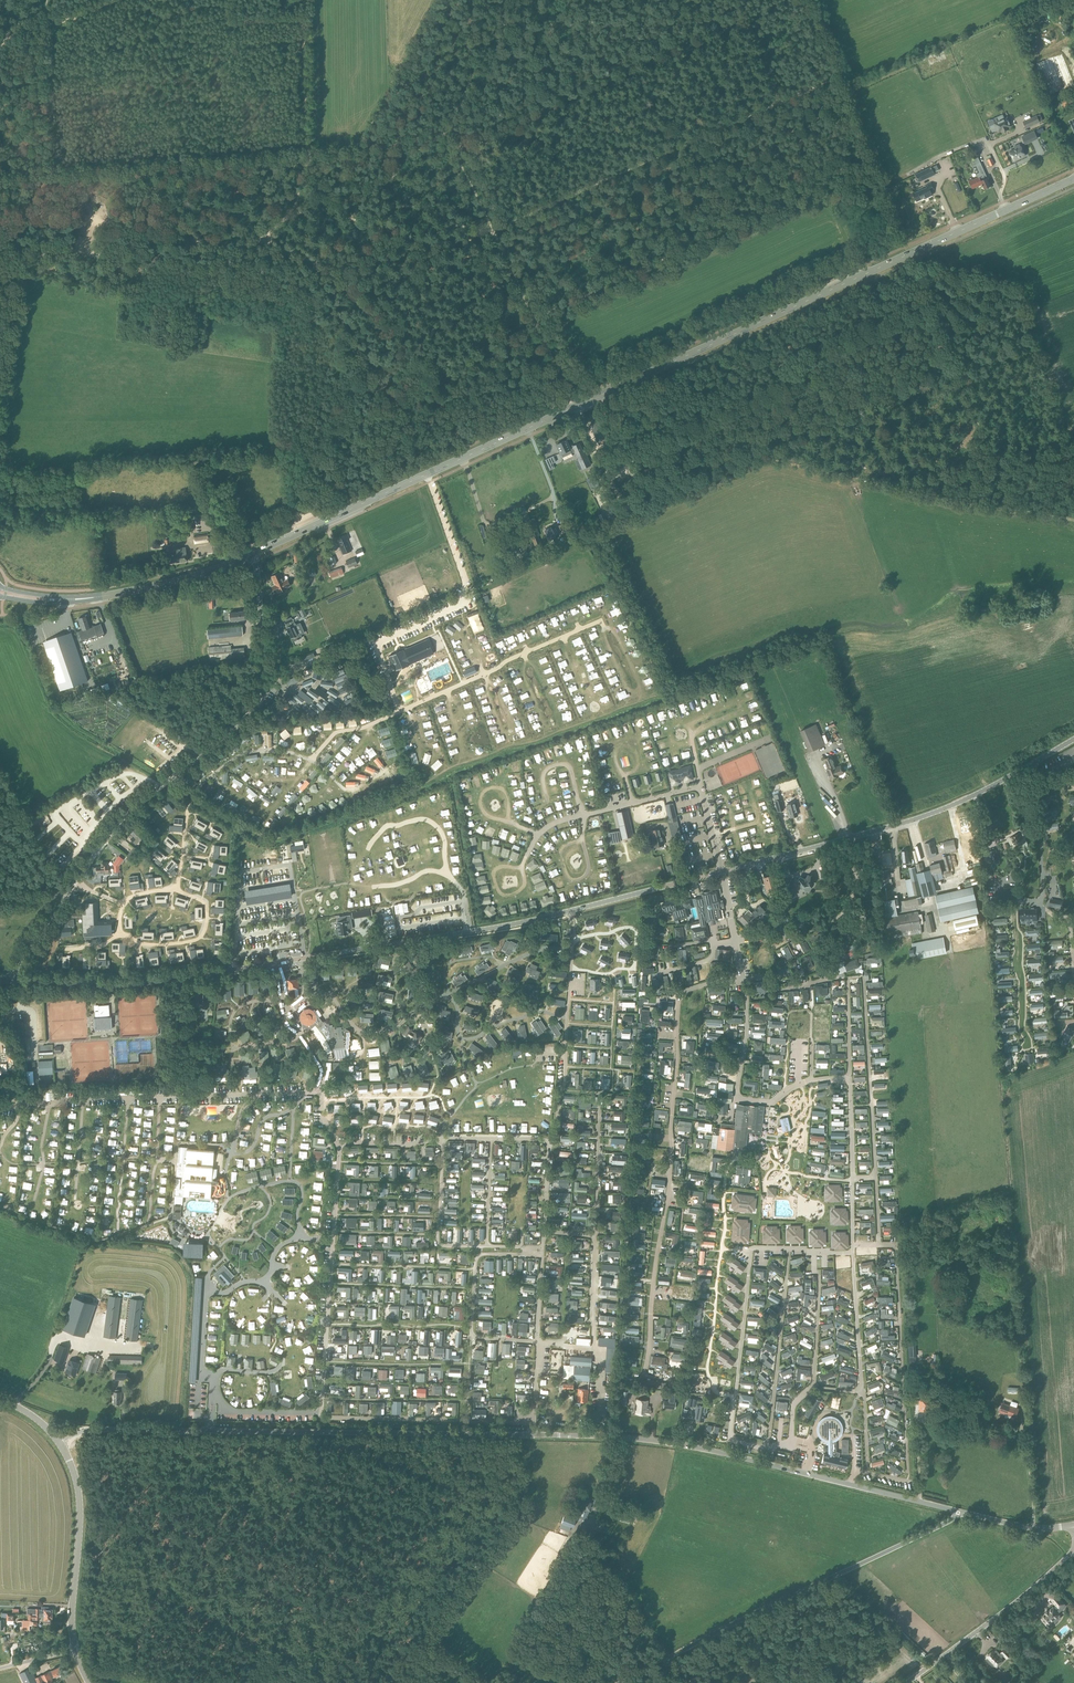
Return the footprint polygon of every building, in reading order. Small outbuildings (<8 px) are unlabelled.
[(930,51),(930,59),(944,59),(944,50),(930,51)] [(1005,80),(992,84),(994,89),(1007,85),(1005,80)] [(858,94),(865,91),(862,85),(860,86),(861,88),(856,90),(858,94)] [(1073,102),(1073,93),(1061,99),(1064,107),(1073,102)] [(995,124),(990,126),(993,131),(997,129),(998,132),(1001,131),(1002,132),(1009,129),(1008,128),(1011,126),(1007,117),(1004,119),(1002,115),(998,117),(999,121),(994,123),(995,124)] [(1023,122),(1026,128),(1039,122),(1037,116),(1023,122)] [(1029,138),(1031,141),(1037,138),(1034,131),(1022,137),(1024,140),(1029,138)] [(1015,149),(1010,151),(1014,160),(1025,155),(1021,146),(1021,147),(1019,144),(1014,146),(1015,149)] [(986,157),(990,166),(995,164),(990,155),(986,157)] [(978,156),(971,159),(974,166),(977,165),(980,172),(977,174),(979,177),(969,182),(972,189),(983,184),(984,188),(991,186),(985,174),(986,174),(978,156)] [(937,165),(932,167),(915,174),(919,182),(935,175),(934,172),(939,170),(937,165)] [(930,190),(934,189),(931,183),(926,185),(927,187),(913,193),(917,201),(924,198),(925,198),(932,195),(930,190)] [(593,424),(598,436),(605,433),(600,421),(593,424)] [(560,454),(561,453),(562,457),(575,452),(579,459),(578,460),(582,469),(590,466),(586,456),(585,457),(579,444),(570,448),(566,440),(556,445),(560,454)] [(550,458),(545,460),(550,470),(554,468),(550,458)] [(549,529),(546,531),(547,533),(546,533),(549,539),(550,539),(558,535),(554,527),(552,528),(551,527),(549,528),(549,529)] [(207,534),(194,536),(195,545),(209,543),(207,534)] [(349,539),(347,534),(337,539),(343,554),(352,550),(347,540),(349,539)] [(523,545),(514,549),(518,558),(527,553),(525,548),(523,545)] [(176,548),(177,554),(168,555),(169,563),(188,561),(187,553),(186,547),(176,548)] [(364,554),(362,548),(355,551),(357,557),(364,554)] [(355,557),(346,561),(349,568),(358,564),(355,557)] [(294,563),(290,571),(296,574),(300,566),(294,563)] [(342,567),(329,571),(331,578),(344,573),(342,567)] [(275,585),(271,586),(274,593),(278,592),(279,593),(288,589),(287,588),(291,586),(288,579),(283,581),(280,572),(271,575),(275,585)] [(244,611),(235,612),(230,613),(231,620),(245,619),(244,611)] [(96,614),(80,620),(83,630),(96,626),(97,630),(107,627),(103,615),(97,617),(96,614)] [(292,616),(284,620),(286,625),(288,627),(286,628),(288,630),(287,631),(288,634),(289,634),(291,638),(292,638),(293,640),(298,638),(301,637),(300,634),(295,624),(294,621),(292,616)] [(207,629),(208,638),(243,635),(242,626),(207,629)] [(398,646),(412,640),(409,632),(394,638),(398,646)] [(71,633),(42,642),(60,691),(92,681),(93,683),(98,681),(98,683),(118,676),(112,657),(82,665),(71,633)] [(390,657),(389,657),(390,658),(392,662),(391,662),(392,663),(395,670),(401,668),(400,667),(409,663),(408,661),(426,653),(427,656),(433,654),(431,648),(430,649),(426,640),(407,648),(407,647),(403,649),(403,650),(389,656),(390,657)] [(209,647),(210,661),(245,657),(244,647),(231,649),(231,645),(209,647)] [(281,667),(285,675),(297,669),(295,664),(293,665),(291,662),(281,667)] [(473,667),(465,671),(467,676),(475,672),(473,667)] [(329,674),(333,684),(343,680),(339,670),(329,674)] [(326,681),(321,685),(328,695),(333,692),(326,681)] [(314,696),(318,698),(321,693),(310,686),(307,691),(305,689),(302,694),(311,700),(314,696)] [(305,702),(307,698),(298,691),(295,695),(305,702)] [(286,694),(283,698),(291,705),(294,701),(286,694)] [(342,702),(352,698),(350,694),(340,698),(342,702)] [(327,695),(323,700),(335,708),(338,703),(327,695)] [(273,703),(270,706),(273,710),(280,718),(286,713),(276,700),(273,703)] [(309,703),(306,705),(315,714),(318,711),(309,703)] [(299,707),(298,704),(295,706),(302,715),(305,713),(307,715),(310,713),(303,704),(299,707)] [(757,719),(762,716),(759,710),(754,713),(757,719)] [(330,725),(327,719),(321,723),(325,729),(330,725)] [(816,724),(800,731),(810,752),(825,745),(816,724)] [(380,736),(389,733),(387,726),(378,729),(380,736)] [(614,728),(609,730),(612,737),(617,735),(614,728)] [(267,731),(262,731),(262,735),(267,735),(268,747),(271,747),(271,734),(267,734),(267,731)] [(335,746),(338,749),(346,740),(342,737),(335,746)] [(280,749),(287,744),(285,741),(283,742),(282,739),(276,742),(280,749)] [(321,762),(325,765),(332,756),(329,753),(321,762)] [(659,761),(667,758),(665,753),(657,755),(659,761)] [(622,767),(628,766),(626,756),(619,757),(622,767)] [(836,768),(831,757),(825,759),(828,768),(826,769),(830,779),(839,775),(838,773),(843,771),(841,766),(836,768)] [(385,767),(377,758),(374,760),(382,770),(385,767)] [(649,763),(651,770),(659,767),(657,761),(649,763)] [(378,771),(367,766),(365,770),(376,775),(378,771)] [(668,771),(669,776),(670,776),(672,783),(679,781),(679,780),(684,778),(685,779),(692,777),(690,771),(692,770),(690,766),(668,771)] [(309,777),(313,779),(320,770),(317,767),(309,777)] [(300,789),(304,791),(310,783),(306,780),(300,789)] [(635,791),(637,797),(643,795),(641,789),(635,791)] [(1055,791),(1044,792),(1045,801),(1049,800),(1049,796),(1055,795),(1055,791)] [(610,795),(601,797),(603,803),(612,801),(612,800),(620,798),(619,793),(610,795)] [(784,810),(779,793),(773,795),(774,800),(777,812),(784,810)] [(289,802),(293,805),(299,797),(295,794),(289,802)] [(167,802),(158,810),(163,816),(172,808),(167,802)] [(236,808),(228,802),(226,806),(235,811),(236,808)] [(798,815),(794,802),(787,804),(790,817),(798,815)] [(673,803),(665,805),(669,823),(677,821),(673,803)] [(278,814),(282,817),(288,809),(285,807),(278,814)] [(617,813),(617,815),(619,815),(622,828),(623,831),(622,831),(624,838),(631,836),(630,830),(629,830),(628,827),(630,826),(627,811),(617,813)] [(174,817),(173,830),(183,831),(184,818),(174,817)] [(967,818),(959,820),(962,834),(970,832),(967,818)] [(197,819),(194,825),(204,831),(208,824),(197,819)] [(213,827),(209,834),(219,840),(223,833),(213,827)] [(134,836),(131,839),(136,844),(144,836),(136,828),(131,833),(134,836)] [(659,829),(651,831),(653,838),(652,838),(654,847),(664,844),(662,836),(661,836),(659,829)] [(1013,844),(1021,841),(1019,837),(1021,836),(1020,833),(1010,838),(1013,844)] [(167,836),(163,842),(172,849),(176,843),(167,836)] [(954,839),(943,842),(945,853),(957,850),(954,839)] [(198,840),(194,847),(205,852),(208,846),(198,840)] [(937,852),(934,841),(924,843),(927,854),(937,852)] [(214,845),(214,854),(228,854),(228,846),(214,845)] [(139,851),(134,847),(127,856),(131,859),(136,854),(137,854),(139,851)] [(157,848),(152,854),(161,861),(166,856),(157,848)] [(909,850),(907,850),(906,849),(904,850),(903,851),(901,851),(902,856),(903,858),(902,858),(903,864),(911,863),(909,850)] [(991,862),(999,860),(996,849),(988,852),(991,862)] [(892,852),(881,853),(883,868),(893,867),(892,852)] [(120,872),(120,866),(125,859),(119,855),(113,864),(113,866),(109,866),(109,872),(110,872),(110,877),(119,876),(119,872),(120,872)] [(953,875),(951,867),(953,867),(950,855),(943,857),(947,870),(942,871),(940,862),(930,865),(934,880),(953,875)] [(172,859),(165,867),(171,872),(178,864),(172,859)] [(133,869),(137,862),(134,860),(129,867),(133,869)] [(192,860),(190,866),(202,869),(203,862),(192,860)] [(837,862),(834,862),(834,865),(835,866),(835,871),(847,871),(847,865),(837,864),(837,862)] [(918,873),(925,871),(922,862),(915,864),(918,873)] [(93,867),(94,877),(97,877),(101,877),(101,876),(101,875),(103,875),(103,873),(109,872),(109,866),(108,863),(101,863),(101,866),(96,866),(96,867),(93,867)] [(214,863),(212,872),(225,874),(227,865),(214,863)] [(906,907),(917,905),(922,904),(921,897),(922,897),(918,878),(915,867),(909,868),(911,879),(905,880),(909,896),(904,897),(906,907)] [(889,870),(880,871),(881,886),(881,889),(891,887),(891,885),(890,885),(890,882),(892,882),(891,879),(890,879),(889,870)] [(778,892),(774,877),(773,874),(763,878),(768,895),(778,892)] [(800,876),(797,879),(799,884),(799,887),(803,889),(803,887),(806,890),(809,889),(810,886),(812,886),(814,883),(812,880),(812,876),(807,874),(806,878),(803,878),(800,876)] [(138,875),(129,876),(131,889),(140,888),(138,875)] [(162,876),(148,878),(150,886),(163,884),(162,876)] [(190,882),(188,887),(200,891),(202,884),(195,882),(193,881),(192,881),(191,880),(191,881),(190,882)] [(208,882),(207,891),(220,892),(221,883),(208,882)] [(797,897),(790,883),(781,887),(788,902),(797,897)] [(942,922),(979,913),(973,886),(935,895),(942,922)] [(717,892),(712,893),(711,891),(702,893),(703,897),(695,898),(697,904),(696,904),(701,926),(691,928),(693,940),(709,937),(706,925),(705,920),(707,920),(707,922),(717,920),(716,918),(721,917),(720,909),(722,909),(720,900),(718,900),(717,892)] [(166,895),(155,895),(155,903),(167,903),(166,895)] [(146,897),(135,900),(137,907),(148,904),(146,897)] [(176,897),(174,904),(176,905),(185,907),(188,900),(176,897)] [(215,899),(214,913),(224,913),(224,900),(215,899)] [(673,902),(672,901),(662,904),(665,914),(673,912),(675,919),(689,916),(686,908),(693,906),(691,899),(683,901),(684,906),(678,908),(677,901),(673,902)] [(782,905),(780,899),(773,901),(775,907),(782,905)] [(895,899),(880,902),(882,917),(881,918),(884,940),(922,933),(918,911),(898,915),(895,899)] [(1050,899),(1049,904),(1051,904),(1050,906),(1062,909),(1063,902),(1052,899),(1050,899)] [(866,914),(873,913),(874,913),(872,901),(862,902),(863,911),(866,911),(866,914)] [(83,918),(84,937),(112,935),(111,921),(98,921),(97,903),(82,903),(83,912),(64,913),(65,918),(74,918),(74,920),(78,920),(78,918),(83,918)] [(407,903),(403,903),(398,903),(398,904),(394,905),(395,914),(400,913),(400,915),(405,914),(404,912),(409,912),(407,903)] [(623,912),(635,909),(633,903),(622,906),(623,912)] [(751,913),(749,910),(739,919),(747,928),(753,922),(751,919),(755,916),(757,919),(766,911),(765,910),(767,909),(762,904),(760,905),(751,913)] [(1032,920),(1037,920),(1037,909),(1025,909),(1020,909),(1020,918),(1025,918),(1025,917),(1032,917),(1032,920)] [(929,932),(935,931),(931,914),(925,915),(929,932)] [(342,916),(342,917),(343,921),(337,922),(338,929),(336,929),(336,934),(339,934),(339,935),(349,934),(348,929),(349,929),(349,928),(352,927),(352,928),(350,915),(342,916)] [(215,923),(215,935),(223,936),(223,924),(215,923)] [(948,934),(976,929),(975,924),(947,929),(948,934)] [(71,926),(70,926),(63,927),(59,928),(60,936),(64,936),(64,932),(71,931),(71,926)] [(776,937),(782,934),(778,926),(772,929),(776,937)] [(675,928),(676,939),(684,938),(683,927),(675,928)] [(194,928),(183,930),(184,938),(196,935),(194,928)] [(767,939),(771,936),(765,929),(756,936),(758,940),(765,935),(767,939)] [(867,942),(872,938),(866,929),(863,931),(865,933),(862,936),(867,942)] [(172,931),(162,932),(163,940),(171,939),(174,939),(175,939),(174,934),(174,931),(172,931)] [(623,934),(620,938),(627,946),(631,943),(623,934)] [(814,938),(815,939),(811,941),(813,945),(822,940),(820,936),(818,937),(817,936),(814,938)] [(40,947),(45,949),(50,939),(45,937),(40,947)] [(913,948),(909,949),(911,955),(914,954),(915,959),(933,956),(946,953),(943,937),(930,939),(912,943),(913,948)] [(506,941),(503,948),(507,949),(505,953),(510,955),(516,943),(511,940),(511,941),(507,940),(507,941),(506,941)] [(806,941),(800,944),(804,953),(810,950),(807,943),(806,941)] [(112,942),(112,952),(126,952),(126,943),(112,942)] [(495,947),(494,942),(480,946),(482,951),(495,947)] [(215,943),(214,954),(222,954),(222,943),(215,943)] [(473,951),(472,945),(458,948),(459,954),(473,951)] [(583,945),(581,949),(591,954),(593,950),(583,945)] [(845,956),(857,953),(855,945),(848,946),(849,950),(844,951),(845,956)] [(789,960),(793,958),(787,947),(783,949),(789,960)] [(203,948),(190,950),(192,959),(205,957),(203,948)] [(729,961),(730,949),(722,949),(722,950),(717,949),(716,958),(722,959),(722,960),(729,961)] [(97,951),(97,964),(106,965),(106,951),(97,951)] [(157,951),(148,953),(150,965),(159,964),(157,951)] [(173,953),(170,953),(171,955),(172,962),(185,960),(183,951),(173,953)] [(835,964),(841,962),(839,954),(833,956),(835,964)] [(143,955),(135,956),(137,967),(145,966),(143,955)] [(805,968),(812,966),(809,955),(802,957),(805,968)] [(62,956),(62,967),(70,968),(70,956),(62,956)] [(601,956),(599,961),(609,966),(611,962),(601,956)] [(381,963),(389,965),(390,960),(382,958),(380,957),(380,958),(377,957),(374,967),(379,968),(379,965),(380,965),(381,963)] [(402,959),(407,967),(407,968),(407,967),(409,971),(413,969),(413,970),(414,970),(407,957),(402,959)] [(847,971),(860,967),(857,959),(844,963),(847,971)] [(712,974),(717,973),(715,966),(719,965),(718,961),(710,963),(712,974)] [(479,975),(490,967),(487,962),(475,970),(479,975)] [(363,963),(363,972),(371,972),(371,963),(363,963)] [(538,966),(532,964),(531,968),(528,966),(526,971),(533,975),(535,976),(535,975),(538,976),(539,973),(539,974),(540,972),(536,970),(538,966)] [(779,976),(790,972),(788,964),(776,968),(779,976)] [(349,965),(348,973),(357,973),(357,965),(349,965)] [(335,967),(335,976),(344,975),(343,967),(335,967)] [(521,975),(517,973),(519,970),(514,967),(512,971),(509,969),(507,974),(514,978),(516,979),(516,978),(519,980),(520,977),(521,977),(521,975)] [(321,969),(321,977),(330,977),(330,969),(321,969)] [(383,981),(391,982),(391,983),(392,978),(384,975),(382,974),(381,975),(379,974),(376,984),(381,985),(381,983),(382,983),(382,980),(383,981)] [(456,986),(468,979),(465,974),(453,982),(456,986)] [(264,990),(272,990),(272,979),(264,979),(264,990)] [(299,987),(298,979),(287,980),(288,988),(290,998),(296,997),(295,988),(299,987)] [(499,989),(500,987),(499,987),(496,985),(497,984),(498,982),(493,979),(492,979),(491,983),(488,982),(486,987),(491,989),(493,990),(494,991),(495,991),(498,992),(499,989)] [(600,990),(600,979),(590,979),(590,990),(600,990)] [(250,981),(250,992),(259,992),(258,981),(250,981)] [(244,982),(236,983),(237,993),(245,993),(244,982)] [(752,992),(765,990),(764,982),(751,984),(752,992)] [(364,983),(364,992),(372,992),(373,984),(364,983)] [(538,991),(538,990),(534,989),(535,985),(529,984),(528,988),(525,987),(524,993),(532,995),(534,995),(537,995),(538,992),(538,991)] [(231,986),(223,987),(223,997),(231,997),(231,986)] [(724,993),(723,986),(708,988),(709,995),(724,993)] [(345,998),(347,990),(338,988),(336,996),(345,998)] [(384,997),(385,997),(393,999),(393,996),(394,994),(385,992),(383,991),(383,992),(380,991),(379,997),(378,999),(378,1001),(382,1002),(383,999),(384,1000),(384,999),(384,997)] [(471,991),(470,991),(470,993),(469,996),(472,997),(472,998),(482,1001),(484,996),(471,991)] [(789,1004),(794,1004),(794,996),(799,996),(799,992),(789,992),(789,1004)] [(207,994),(200,994),(199,1002),(201,1002),(201,1003),(203,1003),(203,1009),(208,1009),(208,1003),(207,1003),(207,994)] [(629,1007),(629,999),(617,999),(617,1007),(629,1007)] [(366,1000),(365,1008),(373,1009),(374,1000),(366,1000)] [(518,1001),(503,1003),(504,1013),(520,1011),(518,1001)] [(95,1012),(96,1018),(94,1018),(95,1030),(112,1028),(112,1017),(110,1017),(109,1005),(99,1005),(94,1005),(95,1012)] [(450,1011),(446,1010),(447,1006),(441,1005),(440,1009),(437,1008),(436,1014),(444,1015),(444,1016),(446,1016),(446,1015),(449,1016),(450,1013),(450,1011)] [(713,1005),(712,1010),(721,1010),(720,1015),(725,1015),(726,1006),(713,1005)] [(478,1015),(479,1010),(466,1006),(465,1007),(466,1007),(465,1010),(468,1011),(467,1012),(478,1015)] [(266,1011),(270,1020),(277,1016),(273,1008),(266,1011)] [(584,1008),(575,1008),(575,1019),(583,1020),(584,1008)] [(350,1031),(342,1027),(341,1027),(341,1026),(335,1027),(334,1028),(333,1027),(334,1026),(332,1026),(332,1025),(329,1025),(325,1023),(323,1022),(319,1016),(314,1009),(314,1010),(313,1010),(309,1009),(304,1010),(300,1014),(300,1019),(303,1023),(303,1027),(307,1027),(312,1027),(317,1029),(319,1030),(321,1031),(324,1035),(326,1038),(327,1039),(327,1040),(325,1040),(325,1042),(326,1047),(326,1045),(328,1045),(331,1049),(332,1050),(334,1050),(333,1048),(344,1046),(344,1047),(345,1048),(348,1048),(349,1048),(349,1044),(350,1044),(349,1040),(350,1039),(349,1036),(350,1035),(350,1031)] [(384,1015),(392,1017),(393,1012),(385,1010),(385,1009),(383,1009),(382,1009),(380,1009),(378,1018),(382,1019),(382,1017),(383,1017),(384,1015)] [(641,1009),(640,1022),(645,1022),(645,1024),(648,1024),(650,1023),(650,1016),(649,1016),(650,1010),(641,1009)] [(218,1019),(227,1018),(226,1010),(216,1011),(218,1019)] [(252,1015),(256,1024),(264,1020),(260,1012),(252,1015)] [(362,1012),(361,1021),(373,1022),(374,1013),(362,1012)] [(237,1020),(241,1029),(249,1025),(244,1017),(237,1020)] [(879,1027),(884,1027),(884,1017),(870,1017),(870,1023),(879,1023),(879,1027)] [(707,1019),(707,1026),(722,1027),(722,1019),(707,1019)] [(541,1021),(538,1023),(537,1022),(536,1020),(532,1023),(534,1027),(535,1027),(536,1030),(536,1031),(537,1032),(539,1034),(542,1032),(542,1033),(544,1032),(543,1031),(546,1029),(545,1027),(541,1021)] [(556,1025),(555,1024),(554,1022),(549,1025),(552,1030),(552,1029),(554,1032),(554,1033),(554,1034),(555,1034),(557,1036),(559,1035),(560,1035),(561,1034),(559,1030),(562,1027),(559,1023),(556,1025)] [(270,1025),(271,1033),(279,1032),(278,1024),(270,1025)] [(411,1031),(412,1029),(408,1026),(403,1034),(407,1037),(408,1035),(412,1038),(410,1041),(417,1046),(422,1038),(415,1033),(414,1033),(411,1031)] [(452,1034),(453,1032),(448,1031),(449,1027),(444,1026),(443,1030),(440,1030),(439,1030),(438,1035),(447,1037),(448,1037),(452,1037),(452,1034)] [(1073,1034),(1073,1030),(1068,1026),(1061,1038),(1069,1043),(1073,1034)] [(255,1028),(256,1036),(264,1035),(263,1027),(255,1028)] [(514,1039),(505,1028),(504,1029),(502,1031),(504,1033),(503,1034),(510,1042),(514,1039)] [(620,1028),(619,1032),(624,1032),(624,1039),(629,1039),(629,1028),(620,1028)] [(214,1029),(214,1038),(223,1039),(224,1030),(214,1029)] [(863,1029),(851,1029),(851,1033),(859,1033),(859,1038),(863,1038),(863,1033),(863,1029)] [(239,1035),(245,1042),(251,1037),(246,1030),(239,1035)] [(707,1033),(707,1037),(716,1039),(715,1044),(720,1045),(721,1035),(707,1033)] [(498,1045),(490,1034),(488,1035),(486,1037),(488,1039),(487,1040),(494,1048),(498,1045)] [(485,1036),(479,1038),(481,1047),(488,1045),(485,1036)] [(379,1041),(382,1052),(390,1050),(388,1039),(379,1041)] [(694,1053),(695,1042),(686,1041),(686,1052),(694,1053)] [(671,1047),(672,1043),(659,1042),(659,1046),(659,1052),(663,1052),(663,1046),(671,1047)] [(762,1050),(763,1042),(755,1042),(754,1049),(762,1050)] [(480,1049),(472,1043),(471,1044),(472,1044),(470,1047),(472,1049),(480,1056),(484,1051),(480,1049)] [(41,1050),(37,1050),(36,1057),(51,1057),(51,1044),(41,1044),(41,1050)] [(358,1045),(349,1050),(353,1056),(362,1051),(358,1045)] [(860,1054),(864,1053),(864,1045),(852,1045),(853,1049),(860,1049),(860,1054)] [(213,1055),(222,1056),(223,1048),(214,1047),(213,1055)] [(379,1047),(368,1049),(369,1056),(380,1055),(379,1047)] [(287,1052),(289,1060),(297,1057),(295,1049),(287,1052)] [(246,1050),(241,1058),(250,1063),(254,1054),(246,1050)] [(273,1052),(275,1060),(283,1057),(281,1050),(273,1052)] [(453,1056),(452,1054),(450,1050),(440,1055),(441,1055),(442,1059),(439,1060),(442,1065),(450,1061),(451,1061),(451,1060),(454,1059),(453,1056)] [(259,1055),(262,1063),(270,1061),(267,1053),(259,1055)] [(1032,1053),(1025,1054),(1026,1064),(1033,1063),(1032,1053)] [(632,1056),(622,1055),(621,1064),(632,1064),(632,1056)] [(380,1060),(369,1061),(370,1068),(380,1068),(380,1060)] [(214,1068),(212,1068),(213,1075),(214,1074),(215,1076),(221,1075),(221,1077),(227,1077),(227,1076),(229,1075),(229,1069),(227,1070),(226,1065),(220,1066),(220,1063),(213,1064),(214,1068)] [(343,1071),(343,1063),(333,1063),(333,1071),(343,1071)] [(722,1063),(721,1070),(735,1073),(736,1065),(722,1063)] [(276,1064),(273,1072),(281,1075),(284,1067),(276,1064)] [(417,1066),(421,1077),(429,1075),(426,1064),(417,1066)] [(243,1070),(241,1070),(241,1076),(243,1076),(243,1078),(250,1077),(250,1079),(256,1079),(256,1078),(258,1077),(257,1071),(256,1071),(255,1067),(249,1068),(249,1065),(242,1066),(243,1070)] [(402,1067),(406,1078),(414,1076),(411,1065),(402,1067)] [(639,1073),(638,1077),(653,1078),(653,1075),(645,1074),(645,1069),(644,1069),(644,1065),(640,1065),(639,1073)] [(291,1066),(288,1074),(296,1076),(299,1068),(291,1066)] [(387,1068),(390,1079),(399,1077),(396,1066),(387,1068)] [(307,1067),(304,1075),(312,1078),(315,1070),(307,1067)] [(622,1075),(618,1077),(620,1081),(615,1083),(617,1088),(625,1085),(622,1075)] [(602,1078),(601,1088),(610,1089),(610,1079),(602,1078)] [(757,1091),(758,1082),(744,1080),(743,1085),(752,1086),(752,1091),(757,1091)] [(642,1089),(643,1082),(639,1082),(638,1088),(638,1093),(650,1093),(650,1089),(642,1089)] [(732,1098),(733,1092),(732,1092),(734,1084),(719,1082),(718,1090),(717,1097),(717,1096),(716,1103),(719,1103),(719,1114),(727,1114),(727,1103),(732,1104),(732,1098)] [(45,1093),(36,1093),(36,1097),(42,1097),(42,1100),(47,1100),(47,1101),(52,1101),(52,1100),(56,1099),(56,1097),(62,1096),(62,1092),(53,1092),(52,1089),(44,1089),(45,1093)] [(799,1093),(793,1096),(797,1105),(802,1102),(799,1093)] [(614,1095),(614,1100),(622,1100),(622,1105),(626,1106),(627,1096),(614,1095)] [(649,1105),(650,1096),(636,1095),(636,1104),(649,1105)] [(579,1097),(578,1107),(589,1107),(589,1103),(586,1103),(586,1098),(583,1098),(579,1097)] [(781,1102),(789,1111),(792,1108),(784,1099),(781,1102)] [(710,1116),(712,1106),(698,1103),(697,1108),(706,1110),(705,1115),(710,1116)] [(691,1117),(692,1106),(688,1106),(687,1111),(678,1110),(678,1115),(691,1117)] [(756,1128),(759,1107),(749,1106),(748,1111),(737,1110),(735,1130),(714,1127),(713,1134),(719,1134),(717,1148),(733,1150),(733,1146),(745,1147),(747,1127),(756,1128)] [(576,1109),(564,1108),(564,1113),(571,1113),(571,1118),(575,1118),(576,1109)] [(667,1115),(668,1111),(655,1109),(654,1114),(655,1114),(654,1120),(658,1120),(659,1114),(667,1115)] [(614,1111),(614,1116),(620,1116),(620,1121),(625,1121),(625,1112),(614,1111)] [(579,1112),(578,1121),(591,1122),(591,1118),(583,1117),(583,1112),(579,1112)] [(400,1113),(399,1121),(409,1122),(410,1114),(400,1113)] [(384,1116),(382,1124),(392,1125),(393,1117),(384,1116)] [(678,1130),(690,1132),(692,1123),(679,1121),(678,1130)] [(698,1122),(697,1130),(712,1131),(712,1124),(698,1122)] [(774,1122),(774,1130),(785,1131),(785,1128),(778,1127),(779,1122),(774,1122)] [(579,1125),(578,1135),(590,1136),(590,1131),(583,1130),(584,1125),(579,1125)] [(654,1131),(653,1137),(665,1139),(666,1132),(654,1131)] [(313,1147),(326,1148),(326,1144),(317,1143),(318,1138),(314,1137),(313,1147)] [(708,1143),(708,1140),(696,1138),(695,1142),(703,1143),(703,1148),(707,1148),(707,1143),(708,1143)] [(467,1143),(466,1151),(475,1152),(475,1143),(467,1143)] [(531,1145),(531,1153),(539,1153),(539,1145),(531,1145)] [(187,1147),(178,1146),(176,1178),(175,1189),(184,1189),(183,1196),(211,1199),(212,1184),(212,1182),(216,1182),(217,1168),(213,1168),(213,1166),(215,1149),(187,1147)] [(397,1158),(398,1148),(385,1148),(385,1153),(393,1153),(392,1158),(397,1158)] [(656,1154),(655,1160),(664,1161),(665,1150),(661,1150),(660,1154),(656,1154)] [(313,1159),(323,1160),(323,1152),(314,1151),(313,1159)] [(408,1151),(407,1160),(416,1160),(416,1151),(408,1151)] [(789,1165),(792,1154),(788,1153),(784,1163),(789,1165)] [(613,1154),(612,1159),(619,1159),(619,1164),(624,1164),(624,1155),(613,1154)] [(798,1162),(792,1161),(791,1165),(797,1166),(797,1169),(802,1170),(804,1157),(799,1156),(798,1162)] [(519,1170),(520,1162),(512,1161),(511,1169),(519,1170)] [(826,1165),(810,1161),(809,1165),(821,1168),(820,1172),(824,1172),(826,1165)] [(346,1164),(346,1169),(354,1170),(354,1176),(359,1176),(359,1165),(346,1164)] [(737,1167),(736,1174),(739,1175),(738,1182),(742,1183),(741,1186),(744,1187),(744,1183),(749,1183),(750,1176),(747,1176),(748,1168),(744,1168),(745,1164),(742,1164),(742,1168),(737,1167)] [(287,1177),(292,1174),(289,1165),(283,1168),(287,1177)] [(561,1165),(561,1174),(570,1175),(570,1166),(561,1165)] [(369,1173),(369,1177),(378,1177),(378,1166),(375,1166),(374,1173),(369,1173)] [(388,1169),(388,1177),(397,1177),(397,1169),(395,1169),(395,1167),(392,1167),(392,1169),(388,1169)] [(632,1177),(645,1179),(645,1174),(638,1173),(639,1168),(634,1167),(632,1177)] [(590,1177),(590,1173),(582,1173),(581,1169),(576,1169),(576,1177),(590,1177)] [(664,1189),(665,1180),(652,1179),(651,1188),(664,1189)] [(624,1181),(613,1181),(613,1185),(618,1185),(618,1189),(620,1189),(620,1190),(624,1190),(624,1181)] [(574,1191),(587,1192),(588,1188),(579,1187),(579,1182),(575,1182),(574,1191)] [(349,1193),(357,1193),(358,1185),(349,1184),(349,1193)] [(405,1192),(404,1197),(414,1198),(415,1185),(410,1184),(410,1193),(405,1192)] [(825,1187),(825,1199),(828,1199),(828,1201),(840,1201),(840,1199),(842,1199),(842,1187),(840,1187),(840,1185),(827,1185),(827,1187),(825,1187)] [(767,1187),(767,1196),(776,1197),(777,1188),(767,1187)] [(691,1190),(690,1195),(698,1196),(698,1202),(702,1203),(704,1192),(691,1190)] [(559,1193),(559,1197),(567,1198),(566,1202),(570,1202),(571,1194),(559,1193)] [(733,1195),(732,1203),(734,1204),(733,1210),(740,1211),(740,1208),(744,1209),(744,1211),(750,1212),(751,1206),(754,1207),(755,1199),(751,1198),(751,1196),(748,1196),(747,1198),(740,1196),(741,1195),(737,1194),(737,1196),(733,1195)] [(586,1197),(577,1197),(576,1205),(585,1205),(586,1197)] [(349,1207),(357,1207),(358,1199),(349,1198),(349,1207)] [(630,1199),(630,1211),(639,1211),(640,1206),(635,1206),(635,1199),(630,1199)] [(368,1209),(377,1209),(377,1201),(369,1201),(368,1209)] [(387,1209),(395,1210),(396,1201),(387,1201),(387,1209)] [(413,1212),(413,1202),(401,1201),(400,1206),(408,1207),(408,1212),(413,1212)] [(174,1203),(173,1218),(180,1218),(181,1203),(174,1203)] [(651,1210),(652,1205),(648,1205),(648,1210),(647,1209),(647,1213),(659,1215),(659,1211),(651,1210)] [(702,1210),(689,1208),(688,1212),(696,1213),(695,1219),(700,1220),(701,1214),(702,1210)] [(831,1211),(831,1223),(833,1223),(833,1225),(846,1225),(846,1222),(848,1222),(848,1211),(846,1211),(846,1208),(833,1208),(833,1211),(831,1211)] [(282,1211),(281,1217),(291,1219),(293,1214),(282,1211)] [(611,1212),(611,1219),(619,1220),(620,1213),(611,1212)] [(637,1220),(638,1216),(633,1215),(632,1224),(642,1225),(643,1220),(637,1220)] [(348,1218),(348,1227),(357,1227),(357,1218),(348,1218)] [(731,1234),(731,1237),(733,1238),(732,1242),(740,1242),(740,1240),(746,1240),(747,1234),(744,1234),(745,1229),(747,1229),(748,1223),(742,1223),(742,1220),(734,1219),(734,1223),(732,1223),(732,1227),(734,1227),(733,1234),(731,1234)] [(361,1225),(361,1230),(374,1230),(374,1221),(369,1221),(369,1226),(361,1225)] [(280,1222),(276,1226),(285,1232),(288,1228),(280,1222)] [(413,1231),(424,1231),(424,1223),(413,1223),(413,1231)] [(611,1223),(610,1231),(615,1232),(615,1233),(618,1233),(618,1232),(619,1232),(619,1223),(611,1223)] [(787,1228),(787,1241),(789,1241),(790,1243),(801,1243),(801,1241),(804,1241),(804,1228),(801,1228),(801,1225),(789,1226),(789,1228),(787,1228)] [(763,1229),(763,1242),(766,1242),(766,1244),(778,1244),(777,1242),(780,1242),(780,1229),(777,1229),(777,1226),(765,1226),(765,1229),(763,1229)] [(632,1237),(645,1238),(646,1233),(638,1232),(639,1227),(633,1227),(632,1237)] [(809,1232),(809,1245),(812,1245),(812,1247),(824,1247),(823,1245),(826,1245),(826,1232),(823,1232),(823,1229),(811,1229),(811,1232),(809,1232)] [(679,1234),(665,1231),(664,1237),(673,1239),(672,1244),(677,1245),(679,1234)] [(832,1235),(832,1248),(835,1248),(835,1250),(846,1249),(846,1248),(849,1247),(849,1235),(846,1235),(846,1232),(834,1232),(834,1235),(832,1235)] [(525,1234),(525,1244),(537,1244),(537,1239),(533,1239),(530,1239),(530,1236),(530,1234),(528,1234),(525,1234)] [(348,1235),(348,1243),(356,1243),(357,1235),(348,1235)] [(366,1236),(367,1245),(375,1244),(375,1236),(366,1236)] [(392,1248),(392,1236),(388,1236),(388,1242),(384,1242),(383,1248),(392,1248)] [(403,1237),(402,1245),(411,1245),(411,1237),(403,1237)] [(557,1237),(556,1245),(564,1246),(565,1238),(557,1237)] [(606,1237),(606,1242),(613,1242),(613,1247),(618,1247),(618,1238),(606,1237)] [(633,1249),(645,1250),(645,1245),(638,1245),(638,1240),(634,1240),(633,1249)] [(685,1248),(696,1249),(697,1241),(685,1240),(685,1248)] [(573,1241),(573,1250),(582,1250),(582,1241),(573,1241)] [(383,1262),(384,1251),(374,1250),(374,1255),(379,1255),(378,1262),(383,1262)] [(361,1259),(369,1260),(370,1252),(361,1251),(361,1259)] [(413,1256),(413,1252),(404,1251),(404,1263),(408,1263),(408,1256),(413,1256)] [(618,1260),(619,1252),(611,1251),(610,1259),(618,1260)] [(764,1259),(764,1251),(752,1251),(752,1263),(756,1263),(756,1262),(762,1262),(762,1259),(764,1259)] [(428,1258),(429,1252),(421,1252),(420,1263),(424,1263),(424,1258),(428,1258)] [(632,1257),(632,1261),(644,1262),(644,1258),(637,1257),(637,1252),(633,1252),(633,1257),(632,1257)] [(461,1255),(460,1263),(469,1264),(470,1256),(461,1255)] [(665,1266),(675,1267),(676,1256),(674,1256),(674,1259),(666,1258),(665,1266)] [(727,1263),(735,1269),(734,1270),(741,1274),(745,1267),(740,1264),(740,1263),(732,1257),(727,1263)] [(695,1260),(681,1258),(680,1265),(695,1267),(695,1260)] [(485,1261),(484,1271),(493,1271),(494,1261),(485,1261)] [(870,1272),(875,1271),(873,1261),(860,1264),(861,1269),(869,1267),(870,1272)] [(771,1262),(768,1266),(781,1275),(784,1270),(771,1262)] [(224,1265),(214,1274),(217,1277),(216,1278),(223,1286),(234,1275),(224,1265)] [(550,1266),(550,1270),(558,1270),(558,1276),(562,1276),(563,1266),(550,1266)] [(766,1279),(766,1269),(754,1268),(753,1273),(761,1274),(761,1278),(766,1279)] [(338,1274),(347,1274),(347,1279),(351,1280),(351,1269),(339,1269),(338,1274)] [(357,1277),(357,1282),(367,1282),(368,1269),(363,1269),(363,1277),(357,1277)] [(409,1280),(409,1284),(413,1284),(417,1284),(417,1270),(413,1270),(413,1280),(409,1280)] [(438,1270),(438,1275),(446,1275),(445,1281),(450,1281),(451,1271),(438,1270)] [(433,1284),(433,1273),(428,1273),(428,1280),(423,1280),(423,1284),(433,1284)] [(890,1285),(890,1281),(882,1280),(882,1274),(878,1274),(877,1280),(876,1284),(890,1285)] [(602,1276),(600,1285),(610,1286),(611,1278),(602,1276)] [(739,1293),(743,1286),(738,1283),(738,1282),(729,1276),(725,1282),(733,1288),(732,1289),(739,1293)] [(553,1288),(562,1288),(562,1279),(559,1279),(559,1277),(556,1277),(556,1279),(553,1279),(553,1288)] [(670,1278),(659,1277),(659,1285),(669,1285),(670,1278)] [(871,1288),(876,1286),(872,1278),(860,1282),(862,1286),(869,1283),(871,1288)] [(839,1280),(838,1283),(848,1288),(849,1285),(839,1280)] [(678,1293),(690,1294),(691,1287),(679,1286),(678,1293)] [(338,1287),(337,1291),(346,1291),(346,1296),(350,1297),(350,1288),(338,1287)] [(550,1293),(550,1302),(558,1302),(558,1294),(550,1293)] [(625,1304),(640,1305),(640,1296),(630,1295),(626,1295),(626,1300),(625,1300),(625,1304)] [(723,1301),(731,1307),(730,1308),(737,1312),(741,1305),(736,1302),(736,1301),(727,1295),(723,1301)] [(770,1295),(768,1298),(775,1304),(777,1301),(770,1295)] [(871,1304),(873,1302),(873,1301),(875,1300),(873,1296),(864,1301),(866,1305),(870,1302),(871,1304)] [(74,1298),(63,1329),(84,1336),(95,1304),(74,1298)] [(567,1300),(566,1309),(577,1309),(577,1301),(567,1300)] [(415,1318),(415,1306),(405,1305),(405,1310),(410,1311),(410,1318),(415,1318)] [(399,1319),(399,1306),(389,1306),(389,1311),(394,1311),(394,1319),(399,1319)] [(455,1306),(455,1311),(460,1311),(459,1319),(464,1320),(465,1307),(455,1306)] [(348,1317),(349,1308),(336,1307),(336,1312),(344,1312),(344,1317),(348,1317)] [(355,1307),(354,1315),(365,1316),(365,1307),(355,1307)] [(439,1315),(448,1316),(448,1307),(439,1307),(439,1315)] [(768,1307),(765,1311),(774,1317),(776,1314),(768,1307)] [(893,1317),(893,1313),(887,1313),(887,1312),(886,1312),(886,1309),(882,1309),(882,1313),(881,1313),(881,1317),(893,1317)] [(626,1310),(626,1318),(637,1319),(638,1315),(631,1314),(631,1310),(626,1310)] [(96,1325),(96,1343),(112,1343),(113,1311),(103,1311),(102,1326),(96,1325)] [(805,1312),(803,1315),(808,1318),(808,1320),(810,1321),(813,1316),(805,1312)] [(575,1314),(570,1313),(570,1321),(582,1322),(582,1318),(575,1318),(575,1314)] [(734,1331),(739,1324),(733,1320),(734,1319),(725,1313),(721,1320),(729,1325),(728,1326),(734,1331)] [(875,1313),(864,1318),(865,1321),(876,1317),(875,1313)] [(847,1324),(848,1320),(837,1315),(835,1319),(847,1324)] [(490,1330),(491,1322),(483,1321),(482,1330),(490,1330)] [(688,1332),(689,1323),(677,1321),(677,1326),(684,1327),(683,1331),(688,1332)] [(803,1321),(801,1326),(812,1332),(814,1328),(803,1321)] [(767,1323),(764,1326),(772,1333),(775,1330),(767,1323)] [(571,1337),(579,1336),(578,1334),(589,1334),(588,1326),(570,1327),(571,1337)] [(664,1339),(665,1327),(661,1327),(660,1334),(655,1334),(655,1338),(664,1339)] [(866,1336),(878,1331),(876,1327),(865,1332),(866,1336)] [(886,1335),(886,1329),(882,1329),(882,1335),(881,1335),(881,1339),(895,1339),(895,1335),(886,1335)] [(838,1331),(836,1335),(849,1341),(850,1337),(838,1331)] [(732,1350),(737,1343),(731,1339),(732,1338),(723,1332),(719,1339),(727,1344),(726,1345),(732,1350)] [(796,1336),(795,1332),(783,1337),(785,1340),(792,1338),(794,1342),(797,1341),(796,1336)] [(684,1343),(686,1338),(672,1334),(670,1339),(684,1343)] [(387,1335),(387,1343),(395,1344),(396,1335),(387,1335)] [(615,1347),(616,1338),(599,1337),(598,1345),(608,1346),(607,1351),(605,1372),(610,1372),(610,1365),(613,1366),(614,1359),(612,1358),(612,1352),(615,1352),(615,1349),(612,1349),(612,1347),(615,1347)] [(87,1339),(78,1338),(77,1346),(86,1347),(87,1339)] [(801,1340),(799,1343),(810,1349),(812,1345),(801,1340)] [(765,1343),(763,1346),(774,1353),(776,1349),(765,1343)] [(502,1344),(502,1354),(510,1354),(511,1344),(502,1344)] [(59,1345),(54,1360),(64,1363),(69,1348),(59,1345)] [(349,1345),(349,1354),(357,1354),(357,1345),(349,1345)] [(364,1346),(363,1354),(372,1354),(372,1346),(364,1346)] [(518,1346),(517,1354),(525,1355),(526,1347),(518,1346)] [(338,1347),(337,1355),(342,1356),(342,1357),(344,1357),(345,1356),(346,1356),(346,1347),(338,1347)] [(386,1355),(395,1355),(395,1347),(387,1347),(386,1355)] [(428,1355),(428,1347),(421,1347),(420,1347),(419,1351),(421,1351),(420,1355),(428,1355)] [(838,1347),(836,1352),(850,1356),(851,1352),(838,1347)] [(435,1356),(444,1357),(444,1348),(435,1348),(435,1356)] [(794,1348),(782,1354),(783,1358),(795,1352),(794,1348)] [(483,1359),(483,1351),(475,1350),(474,1359),(483,1359)] [(730,1368),(735,1362),(729,1358),(730,1357),(721,1351),(717,1358),(724,1363),(724,1364),(730,1368)] [(893,1362),(896,1357),(883,1351),(881,1356),(893,1362)] [(141,1361),(141,1353),(108,1352),(107,1360),(141,1361)] [(86,1353),(82,1368),(96,1371),(100,1356),(86,1353)] [(685,1362),(686,1355),(673,1353),(672,1361),(685,1362)] [(834,1353),(821,1358),(823,1362),(836,1358),(834,1353)] [(766,1359),(768,1357),(763,1354),(761,1356),(762,1357),(760,1360),(769,1368),(772,1365),(766,1359)] [(663,1365),(664,1357),(653,1355),(652,1363),(663,1365)] [(571,1356),(570,1364),(575,1365),(575,1367),(574,1367),(573,1380),(589,1381),(590,1368),(589,1368),(589,1366),(591,1366),(591,1358),(571,1356)] [(524,1368),(525,1360),(517,1359),(516,1368),(524,1368)] [(68,1367),(66,1371),(68,1372),(68,1373),(72,1374),(73,1373),(75,1374),(79,1363),(70,1360),(69,1364),(68,1363),(67,1367),(68,1367)] [(879,1361),(867,1364),(868,1369),(875,1367),(876,1372),(881,1371),(879,1361)] [(475,1373),(484,1374),(485,1365),(480,1365),(481,1364),(478,1363),(478,1364),(476,1364),(475,1373)] [(884,1368),(882,1372),(895,1377),(897,1373),(893,1372),(894,1370),(891,1369),(891,1371),(890,1371),(890,1369),(889,1368),(890,1366),(886,1365),(884,1368)] [(342,1375),(343,1367),(334,1367),(334,1375),(342,1375)] [(443,1377),(443,1368),(430,1367),(430,1372),(438,1372),(438,1377),(443,1377)] [(791,1368),(780,1373),(782,1377),(793,1372),(791,1368)] [(801,1368),(797,1368),(796,1380),(800,1381),(801,1373),(806,1373),(806,1369),(801,1369),(801,1368)] [(396,1369),(395,1378),(404,1378),(404,1370),(396,1369)] [(346,1379),(347,1380),(349,1380),(349,1379),(354,1379),(354,1370),(346,1370),(346,1379)] [(379,1370),(378,1380),(387,1380),(388,1370),(379,1370)] [(363,1371),(362,1379),(370,1380),(371,1372),(363,1371)] [(832,1371),(821,1376),(822,1380),(834,1375),(832,1371)] [(715,1382),(729,1382),(730,1373),(716,1372),(715,1382)] [(416,1373),(416,1381),(425,1382),(425,1373),(416,1373)] [(761,1374),(758,1377),(767,1385),(770,1382),(761,1374)] [(699,1379),(687,1379),(687,1387),(699,1387),(699,1379)] [(648,1380),(647,1387),(660,1388),(665,1389),(665,1384),(661,1383),(661,1382),(648,1380)] [(881,1380),(868,1385),(870,1389),(882,1384),(881,1381),(881,1380)] [(392,1393),(393,1384),(380,1383),(380,1387),(388,1388),(388,1393),(392,1393)] [(433,1385),(433,1394),(442,1394),(442,1385),(433,1385)] [(401,1386),(400,1394),(404,1394),(404,1395),(406,1395),(406,1394),(409,1394),(409,1386),(401,1386)] [(912,1386),(912,1394),(920,1395),(920,1391),(922,1391),(922,1388),(920,1388),(920,1386),(912,1386)] [(368,1387),(367,1395),(376,1395),(376,1387),(368,1387)] [(417,1396),(426,1397),(427,1389),(418,1388),(417,1396)] [(588,1390),(578,1389),(577,1401),(588,1401),(588,1390)] [(758,1391),(755,1394),(766,1402),(768,1399),(758,1391)] [(473,1392),(473,1400),(481,1401),(481,1392),(473,1392)] [(306,1394),(296,1401),(299,1405),(309,1398),(306,1394)] [(739,1402),(752,1404),(754,1396),(741,1394),(739,1402)] [(708,1406),(697,1404),(698,1399),(688,1397),(687,1400),(688,1400),(687,1406),(692,1407),(693,1406),(696,1406),(694,1419),(703,1420),(705,1412),(707,1412),(708,1406)] [(810,1418),(821,1400),(814,1397),(804,1414),(810,1418)] [(881,1397),(871,1402),(874,1409),(884,1405),(881,1397)] [(280,1398),(279,1403),(290,1407),(292,1403),(280,1398)] [(780,1398),(780,1402),(784,1403),(784,1406),(782,1405),(782,1408),(783,1408),(783,1411),(788,1412),(789,1399),(785,1398),(785,1399),(780,1398)] [(498,1413),(499,1401),(490,1400),(490,1404),(495,1404),(494,1413),(498,1413)] [(635,1410),(636,1410),(636,1413),(647,1414),(651,1414),(651,1410),(650,1410),(650,1406),(647,1406),(648,1401),(637,1400),(637,1405),(635,1404),(635,1410)] [(919,1400),(919,1411),(930,1411),(930,1400),(919,1400)] [(888,1401),(886,1405),(897,1409),(899,1405),(888,1401)] [(1002,1402),(999,1411),(1016,1417),(1019,1408),(1002,1402)] [(360,1403),(359,1412),(368,1412),(368,1403),(360,1403)] [(410,1403),(409,1415),(413,1415),(413,1407),(417,1407),(417,1403),(410,1403)] [(436,1403),(426,1403),(426,1415),(431,1415),(431,1407),(436,1407),(436,1403)] [(448,1403),(447,1407),(452,1407),(452,1415),(456,1416),(456,1403),(448,1403)] [(774,1415),(777,1420),(783,1415),(780,1411),(774,1415)] [(756,1412),(754,1415),(763,1422),(766,1419),(756,1412)] [(747,1413),(736,1418),(738,1422),(748,1416),(749,1416),(747,1413)] [(900,1420),(889,1415),(886,1422),(896,1427),(900,1420)] [(819,1426),(819,1428),(819,1431),(820,1433),(821,1435),(822,1437),(824,1438),(826,1439),(828,1440),(828,1455),(824,1454),(822,1462),(824,1462),(824,1463),(825,1463),(826,1463),(829,1464),(830,1464),(830,1465),(830,1464),(833,1465),(834,1465),(834,1466),(835,1466),(835,1465),(837,1466),(839,1466),(838,1467),(839,1467),(839,1466),(841,1467),(842,1467),(843,1467),(843,1468),(843,1467),(846,1468),(845,1468),(846,1469),(848,1460),(839,1458),(840,1452),(836,1451),(836,1438),(838,1437),(839,1435),(840,1433),(841,1430),(841,1427),(840,1425),(839,1423),(837,1421),(836,1420),(834,1419),(831,1418),(828,1418),(825,1419),(823,1420),(822,1421),(820,1423),(819,1425),(819,1426)] [(784,1419),(772,1426),(775,1430),(787,1423),(784,1419)] [(883,1427),(869,1432),(871,1437),(885,1432),(883,1427)] [(873,1446),(874,1450),(876,1454),(882,1451),(883,1452),(884,1452),(884,1450),(885,1450),(883,1443),(873,1446)] [(894,1450),(895,1448),(892,1448),(892,1449),(890,1449),(888,1452),(899,1456),(900,1452),(894,1450)] [(892,1465),(889,1468),(899,1474),(901,1471),(892,1465)] [(592,1500),(582,1497),(579,1508),(582,1509),(579,1517),(586,1519),(589,1511),(591,1511),(593,1503),(594,1504),(595,1499),(593,1498),(592,1500)] [(626,1523),(628,1515),(617,1513),(614,1526),(620,1528),(622,1522),(626,1523)] [(575,1520),(564,1515),(561,1523),(573,1527),(575,1520)] [(1046,1622),(1047,1624),(1051,1621),(1052,1621),(1056,1618),(1055,1617),(1059,1614),(1058,1612),(1061,1610),(1059,1607),(1064,1603),(1055,1592),(1049,1597),(1057,1605),(1054,1608),(1053,1607),(1049,1611),(1048,1610),(1045,1613),(1046,1613),(1041,1617),(1043,1619),(1042,1619),(1045,1623),(1046,1622)] [(27,1613),(27,1614),(40,1615),(40,1613),(44,1613),(44,1614),(52,1615),(53,1613),(53,1609),(49,1609),(50,1607),(42,1606),(42,1610),(40,1610),(35,1609),(28,1608),(27,1613)] [(27,1614),(26,1617),(35,1618),(40,1619),(40,1617),(44,1617),(44,1620),(44,1622),(49,1623),(49,1620),(52,1620),(52,1615),(44,1614),(44,1613),(40,1613),(40,1615),(27,1614)] [(23,1626),(21,1626),(21,1630),(29,1630),(29,1625),(33,1625),(33,1622),(31,1621),(29,1620),(23,1621),(23,1626)] [(993,1650),(987,1656),(988,1657),(986,1659),(993,1666),(995,1664),(997,1666),(1003,1660),(1001,1658),(1003,1656),(1002,1656),(1004,1654),(1007,1657),(1010,1654),(1005,1649),(1002,1652),(1000,1654),(995,1649),(994,1651),(993,1650)] [(19,1673),(24,1682),(42,1682),(44,1682),(45,1682),(50,1682),(55,1680),(54,1678),(53,1678),(52,1677),(55,1676),(63,1672),(60,1666),(52,1670),(49,1671),(36,1678),(33,1671),(30,1673),(28,1669),(19,1673)] [(1012,1679),(1007,1675),(1000,1682),(1001,1682),(1007,1682),(1012,1679)]
